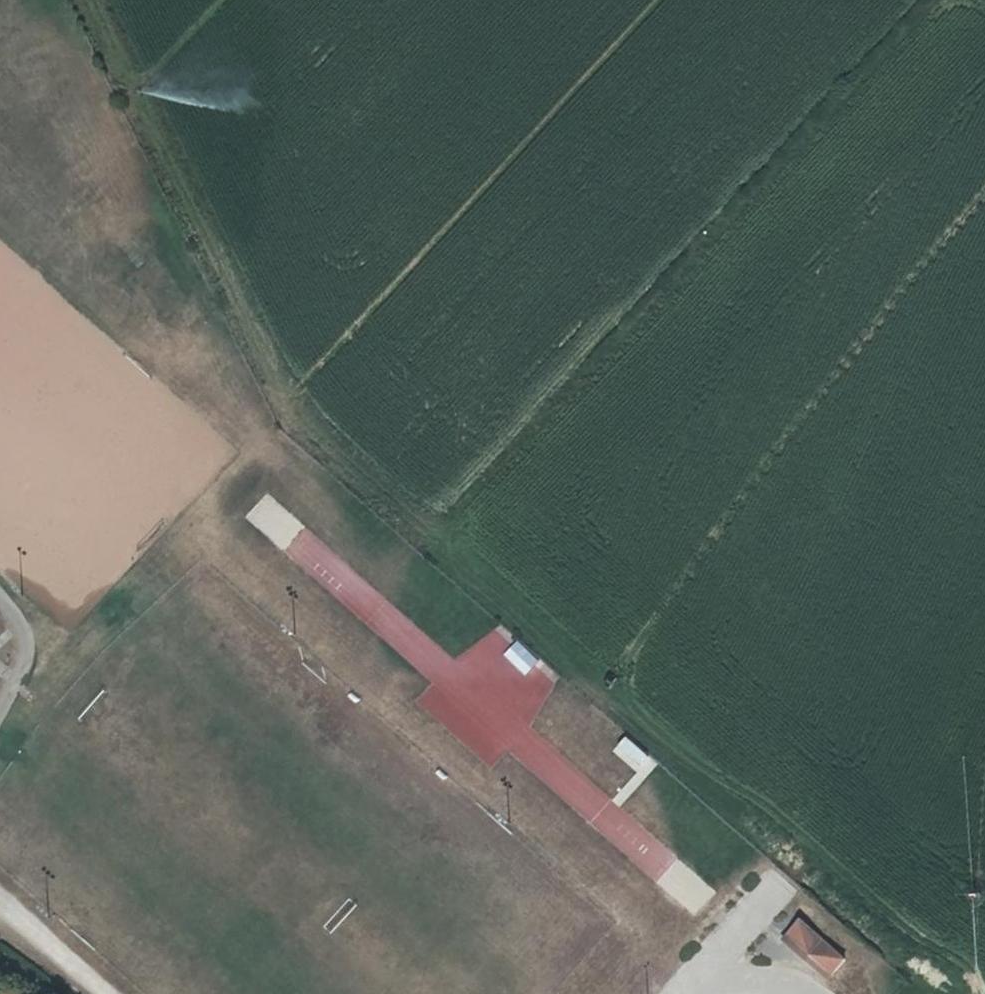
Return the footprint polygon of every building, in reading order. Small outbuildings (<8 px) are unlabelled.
[(533,674),(540,657),(516,648),(509,664),(533,674)] [(798,920),(784,935),(827,975),(841,961),(798,920)]
